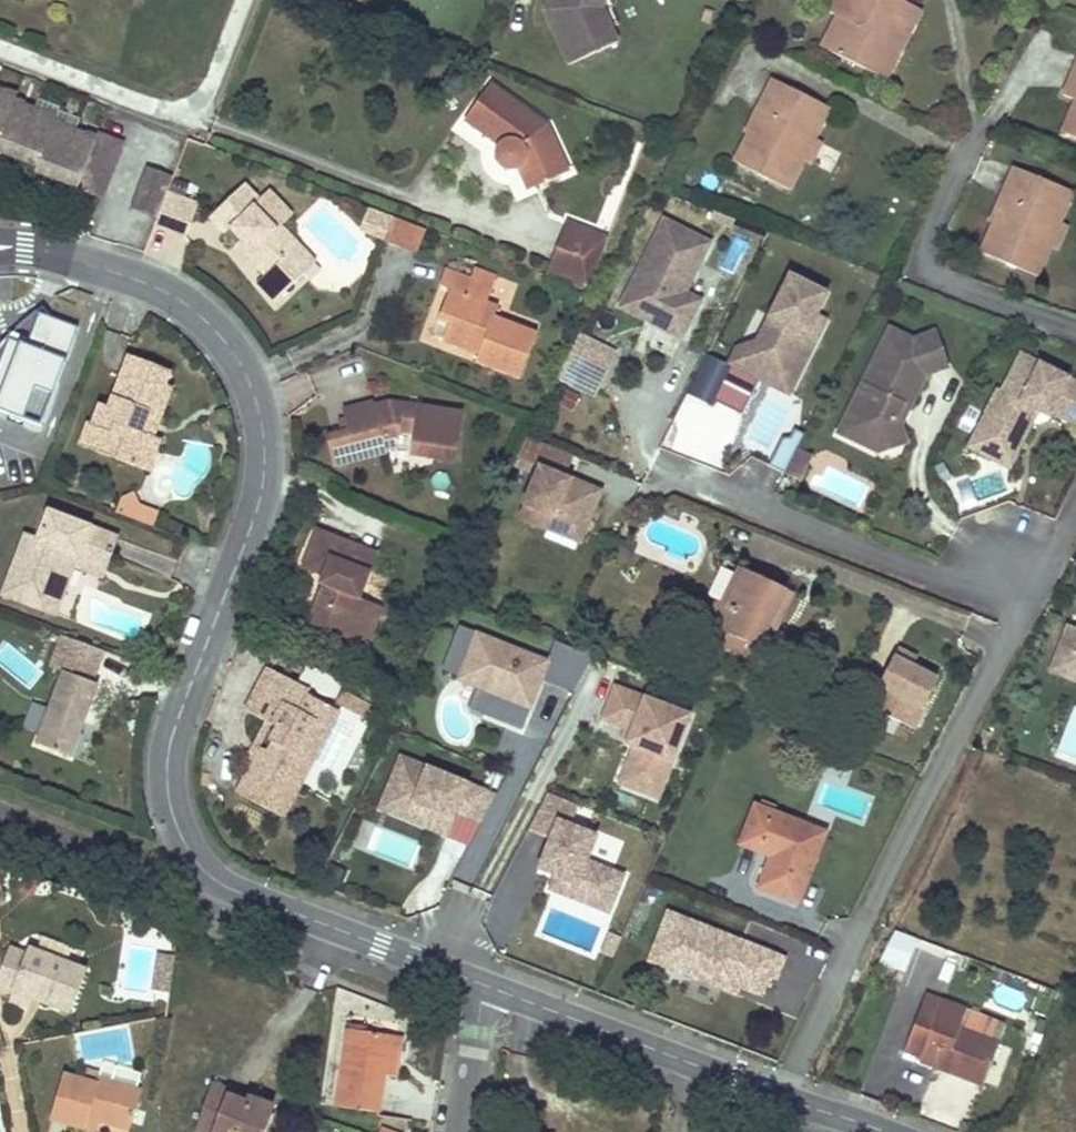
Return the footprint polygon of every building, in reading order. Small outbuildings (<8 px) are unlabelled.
[(545,11),(572,65),(619,41),(611,26),(602,7),(604,0),(549,0),(545,11)] [(602,7),(611,26),(623,18),(617,5),(618,0),(604,0),(602,7)] [(919,10),(901,0),(827,0),(823,8),(834,15),(842,19),(826,49),(875,75),(890,44),(899,49),(919,10)] [(826,49),(842,19),(834,15),(818,45),(826,49)] [(883,79),(899,49),(890,44),(875,75),(883,79)] [(1073,60),(1058,98),(1071,104),(1075,106),(1075,61),(1073,60)] [(730,162),(785,190),(801,161),(814,136),(821,123),(797,111),(805,98),(770,79),(755,107),(763,110),(750,134),(746,132),(730,162)] [(516,165),(520,163),(530,186),(572,167),(550,117),(495,80),(468,118),(501,141),(499,143),(498,147),(498,152),(499,155),(500,158),(502,160),(504,162),(507,164),(511,165),(516,165)] [(35,166),(34,172),(76,188),(95,137),(75,129),(51,120),(54,115),(33,107),(12,99),(14,95),(0,89),(0,154),(35,166)] [(821,123),(828,110),(805,98),(797,111),(821,123)] [(1075,116),(1075,106),(1071,104),(1057,136),(1066,139),(1075,116)] [(750,134),(763,110),(755,107),(743,130),(746,132),(750,134)] [(1066,139),(1075,143),(1075,116),(1066,139)] [(99,198),(120,143),(97,133),(95,137),(76,188),(99,198)] [(809,165),(822,140),(814,136),(801,161),(809,165)] [(130,208),(154,218),(169,176),(145,166),(130,208)] [(978,255),(1032,278),(1044,249),(1055,224),(1062,207),(1039,197),(1044,185),(1010,171),(998,197),(1006,201),(996,227),(991,225),(978,255)] [(271,271),(289,290),(308,271),(294,257),(307,244),(287,222),(298,212),(274,188),(265,198),(248,181),(214,215),(230,231),(235,226),(247,237),(258,248),(253,253),(271,271)] [(1062,207),(1068,194),(1044,185),(1039,197),(1062,207)] [(156,225),(185,235),(198,200),(169,189),(156,225)] [(996,227),(1006,201),(998,197),(986,223),(991,225),(996,227)] [(386,236),(395,214),(369,205),(362,224),(368,230),(386,236)] [(415,251),(425,225),(395,214),(386,236),(385,240),(415,251)] [(582,249),(592,222),(571,215),(561,241),(571,245),(582,249)] [(684,292),(708,242),(662,218),(620,302),(648,316),(650,312),(658,316),(660,322),(667,326),(683,334),(700,300),(684,292)] [(582,249),(571,245),(561,241),(551,270),(593,285),(613,231),(592,222),(582,249)] [(1063,227),(1055,224),(1044,249),(1052,252),(1063,227)] [(253,253),(258,248),(247,237),(240,243),(253,253)] [(308,271),(321,258),(307,244),(294,257),(308,271)] [(494,281),(499,270),(476,262),(472,273),(494,281)] [(477,359),(522,375),(540,328),(497,313),(501,301),(488,296),(494,281),(472,273),(447,264),(441,280),(451,285),(439,317),(450,321),(444,337),(481,351),(477,359)] [(280,300),(289,290),(271,271),(260,281),(280,300)] [(810,346),(805,331),(814,311),(824,292),(789,274),(750,354),(737,347),(711,398),(741,413),(759,377),(766,363),(794,377),(810,346)] [(810,346),(825,316),(814,311),(805,331),(810,346)] [(39,319),(64,328),(67,321),(41,312),(39,319)] [(660,322),(658,316),(650,312),(648,316),(652,319),(660,322)] [(60,377),(73,342),(61,339),(64,328),(39,319),(29,345),(18,342),(3,350),(0,359),(5,370),(0,372),(0,410),(26,419),(42,371),(60,377)] [(861,413),(850,436),(878,450),(898,443),(903,431),(898,417),(896,416),(903,402),(909,405),(925,372),(947,365),(935,330),(913,337),(889,326),(850,407),(861,413)] [(600,379),(615,350),(579,331),(564,361),(600,379)] [(18,342),(7,338),(3,350),(18,342)] [(102,427),(101,428),(102,428),(94,451),(136,466),(148,435),(141,432),(143,427),(147,418),(153,420),(156,412),(163,415),(175,385),(167,382),(172,369),(131,354),(111,407),(104,404),(96,426),(102,427)] [(1022,441),(1037,411),(1048,417),(1050,412),(1075,424),(1075,384),(1019,356),(1001,392),(997,390),(974,436),(1001,450),(1009,434),(1022,441)] [(788,390),(794,377),(766,363),(759,377),(788,390)] [(333,443),(338,463),(391,449),(389,443),(402,440),(401,427),(416,429),(413,451),(458,456),(464,408),(393,399),(378,403),(376,399),(347,407),(349,417),(342,418),(345,430),(330,434),(333,443)] [(839,430),(850,436),(861,413),(850,407),(839,430)] [(155,441),(163,415),(156,412),(153,420),(147,418),(143,427),(141,432),(148,435),(136,466),(152,472),(162,444),(155,441)] [(94,451),(102,428),(101,428),(96,426),(90,424),(82,447),(94,451)] [(1001,450),(974,436),(968,449),(1008,469),(1022,441),(1009,434),(1001,450)] [(798,447),(793,457),(809,465),(814,455),(798,447)] [(567,538),(581,543),(605,485),(540,456),(515,517),(547,530),(567,538)] [(793,457),(785,473),(801,481),(809,465),(793,457)] [(127,502),(123,513),(160,527),(164,516),(144,507),(139,498),(127,502)] [(56,533),(63,516),(54,513),(48,530),(56,533)] [(111,567),(122,537),(63,516),(56,533),(48,530),(44,539),(31,535),(11,596),(54,610),(74,554),(111,567)] [(370,594),(389,548),(324,522),(309,561),(330,569),(326,577),(332,579),(315,620),(364,639),(381,598),(370,594)] [(82,568),(108,577),(111,567),(74,554),(54,610),(66,613),(82,568)] [(757,619),(770,625),(786,590),(742,570),(728,601),(722,599),(717,599),(711,601),(707,606),(706,612),(708,618),(711,621),(717,625),(716,628),(727,633),(746,642),(757,619)] [(391,602),(381,598),(364,639),(375,643),(391,602)] [(758,665),(775,628),(770,625),(757,619),(746,642),(727,633),(720,647),(758,665)] [(1071,624),(1052,670),(1070,677),(1073,666),(1075,667),(1075,626),(1071,624)] [(547,659),(459,625),(442,670),(459,676),(457,680),(476,687),(491,693),(483,714),(521,729),(541,680),(574,693),(593,655),(563,643),(555,640),(547,659)] [(916,659),(896,649),(868,708),(913,729),(935,682),(910,671),(916,659)] [(74,669),(107,681),(112,667),(80,655),(74,669)] [(245,787),(291,810),(320,755),(303,748),(330,698),(314,690),(318,682),(275,662),(253,702),(273,713),(281,717),(288,720),(276,743),(269,757),(263,754),(245,787)] [(80,756),(107,681),(74,669),(47,744),(80,756)] [(483,714),(491,693),(476,687),(468,708),(483,714)] [(689,715),(614,687),(602,719),(631,731),(626,744),(634,746),(644,750),(630,787),(657,798),(689,715)] [(378,701),(348,688),(341,703),(345,705),(371,716),(378,701)] [(320,755),(345,705),(341,703),(330,698),(303,748),(320,755)] [(1073,703),(1054,757),(1075,765),(1075,704),(1073,703)] [(270,740),(281,717),(273,713),(253,749),(263,754),(269,757),(276,743),(270,740)] [(626,744),(631,731),(625,728),(620,741),(626,744)] [(630,787),(644,750),(634,746),(619,783),(630,787)] [(469,817),(481,823),(495,796),(400,757),(386,790),(417,803),(409,821),(446,836),(456,812),(469,817)] [(409,821),(417,803),(386,790),(379,809),(409,821)] [(547,792),(527,830),(550,839),(538,868),(576,883),(570,897),(608,912),(623,875),(586,861),(596,836),(570,825),(578,805),(547,792)] [(739,844),(755,850),(771,857),(759,887),(796,902),(823,833),(754,806),(739,844)] [(570,897),(576,883),(555,875),(550,889),(570,897)] [(785,957),(667,912),(649,959),(728,989),(731,983),(762,995),(769,979),(775,981),(785,957)] [(905,970),(916,941),(894,932),(882,961),(905,970)] [(619,938),(610,934),(602,952),(611,956),(619,938)] [(0,977),(0,983),(71,1013),(88,970),(31,947),(28,954),(11,947),(0,977)] [(150,989),(170,992),(174,955),(156,952),(150,989)] [(924,994),(915,1018),(906,1043),(922,1049),(918,1061),(981,1085),(997,1042),(958,1028),(965,1009),(924,994)] [(335,1101),(377,1107),(384,1058),(396,1060),(400,1032),(388,1031),(346,1025),(335,1101)] [(965,1120),(977,1088),(934,1072),(922,1104),(965,1120)] [(129,1128),(135,1110),(140,1092),(97,1078),(95,1084),(63,1074),(50,1118),(86,1129),(90,1116),(101,1119),(129,1128)] [(259,1101),(247,1097),(245,1102),(229,1096),(230,1091),(212,1085),(196,1130),(202,1131),(261,1131),(270,1105),(259,1101)] [(90,1116),(86,1129),(97,1131),(101,1119),(90,1116)]
